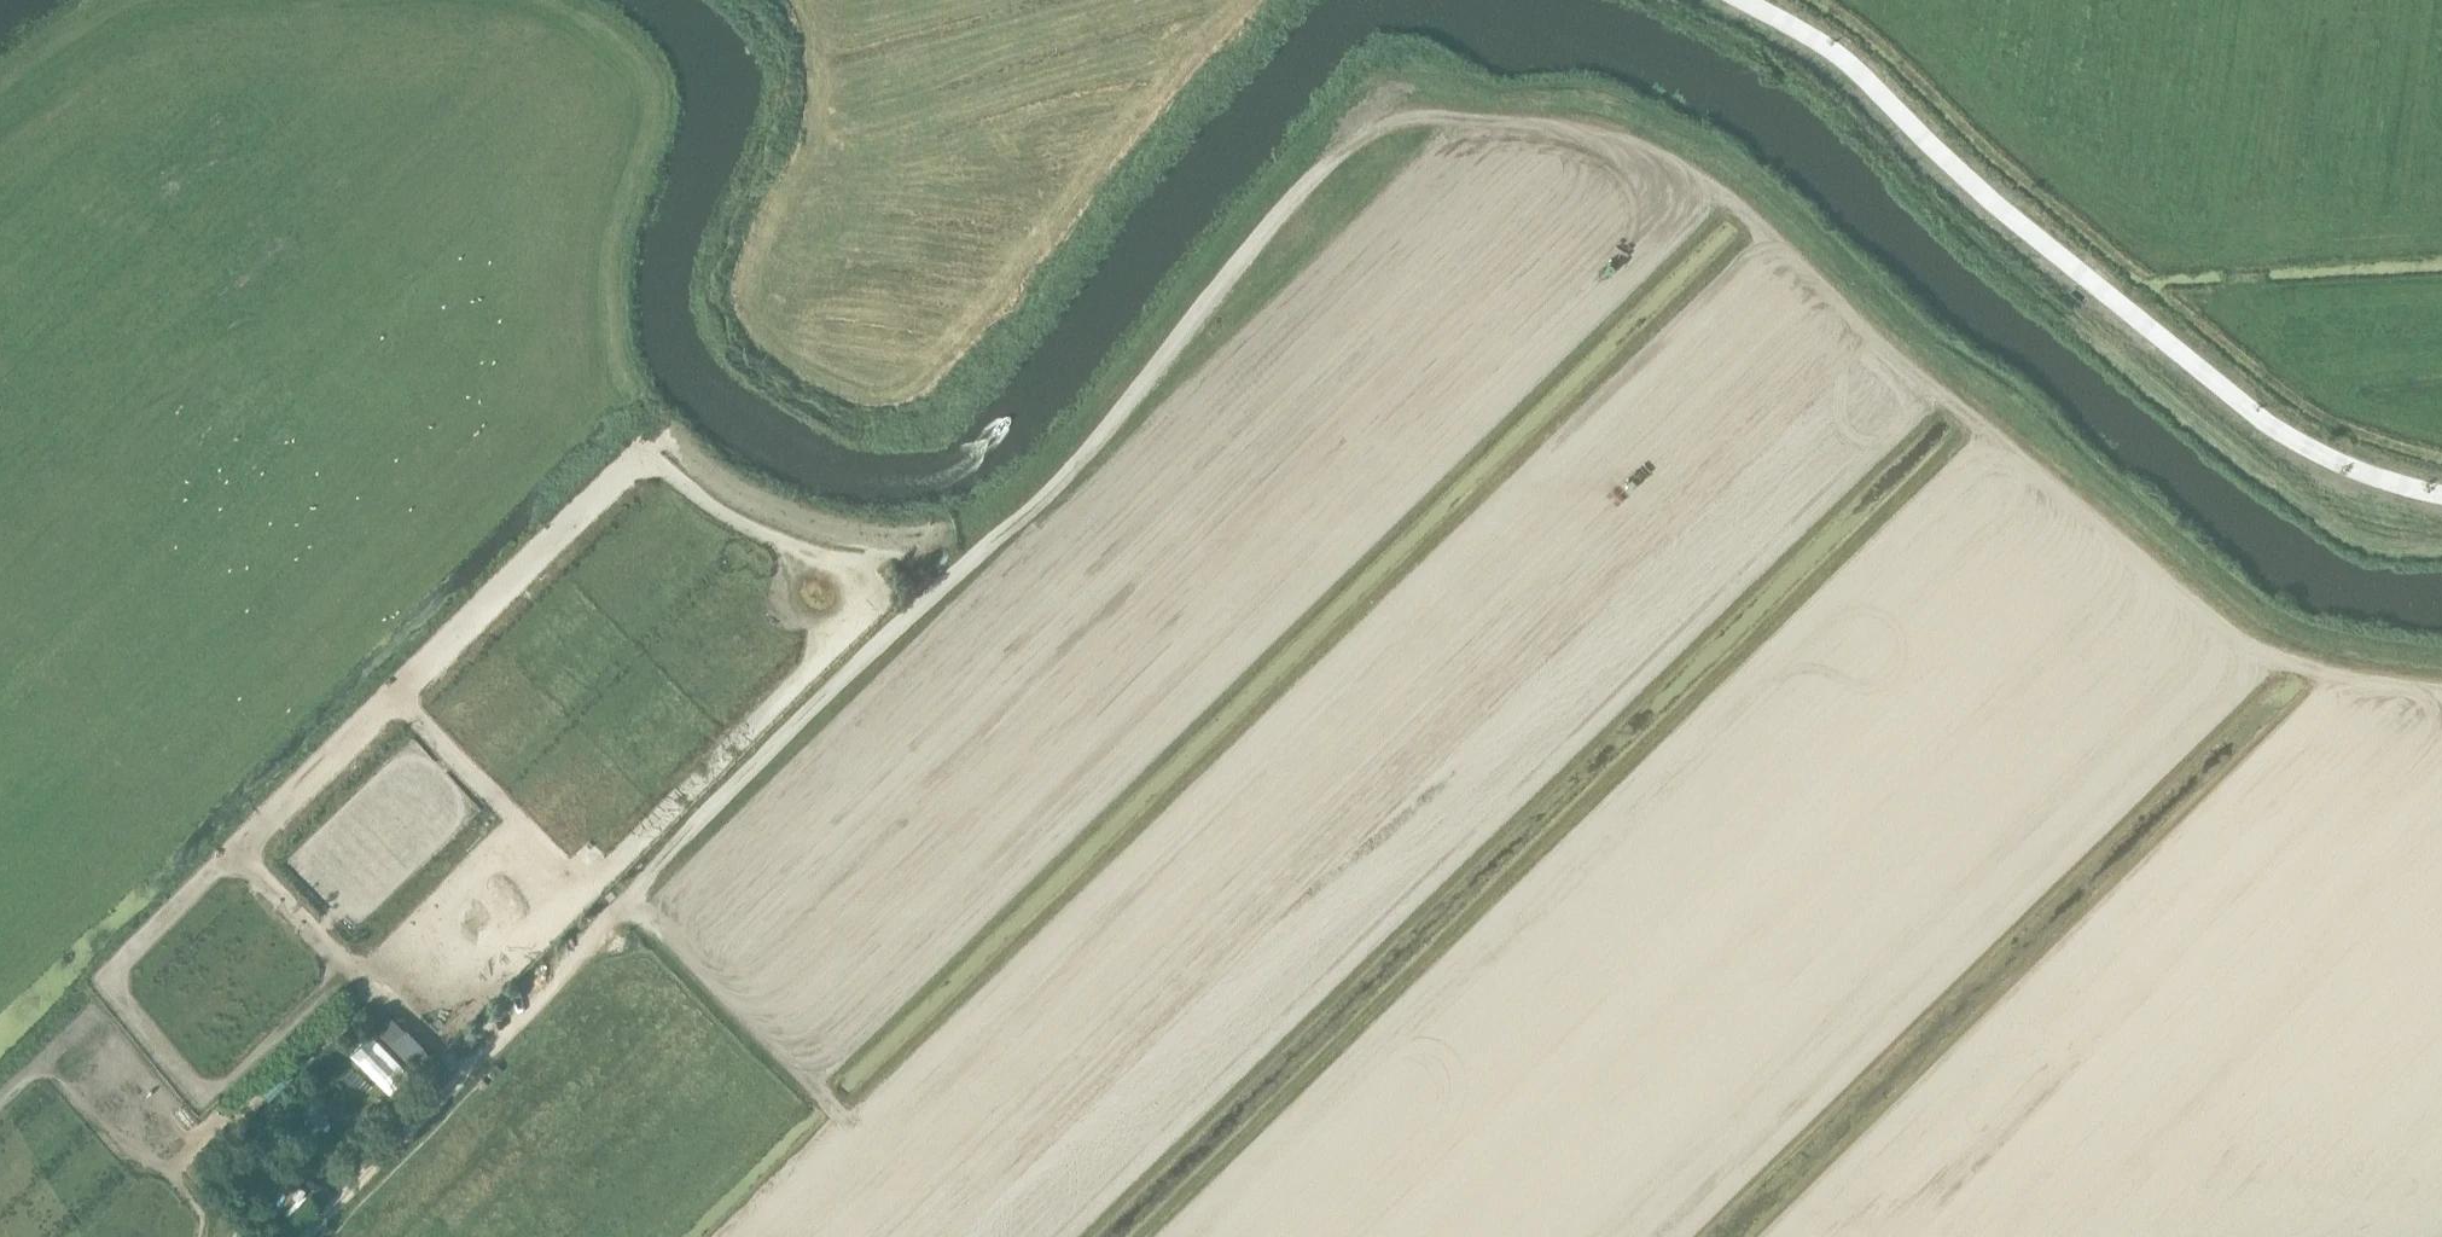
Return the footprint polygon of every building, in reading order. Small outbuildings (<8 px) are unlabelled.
[(293,1135),(295,1137),(291,1140),(300,1151),(305,1146),(310,1153),(327,1137),(322,1131),(321,1132),(310,1120),(293,1135)] [(252,1179),(275,1202),(296,1182),(273,1159),(252,1179)]
